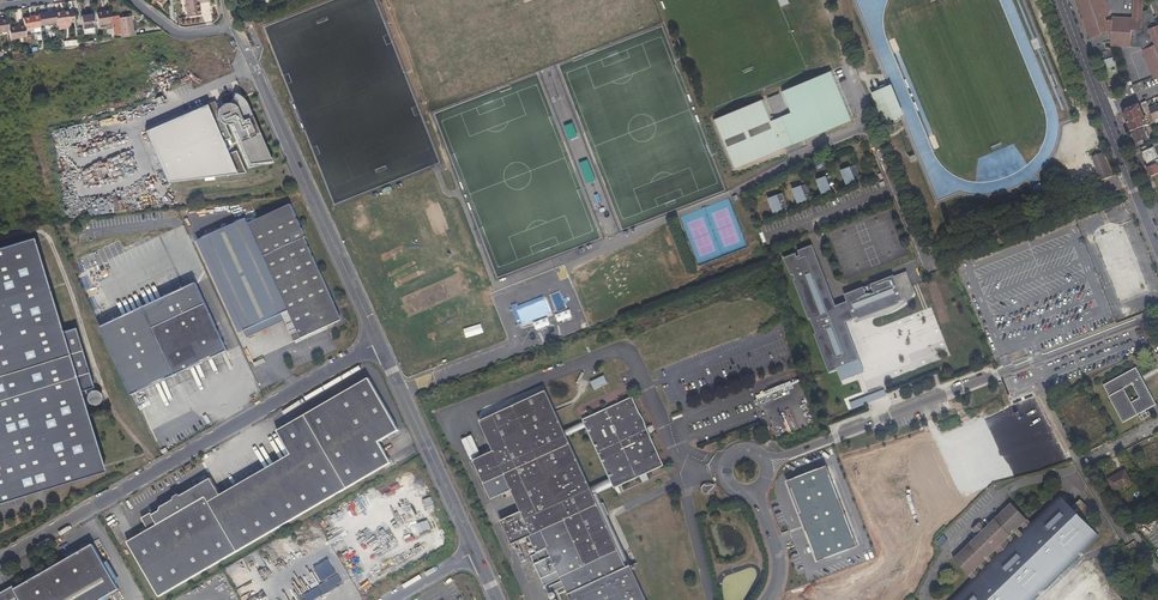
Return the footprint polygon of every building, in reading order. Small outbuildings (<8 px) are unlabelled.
[(197,3),(199,3),(207,2),(207,0),(184,0),(187,17),(200,15),(199,7),(198,7),(197,3)] [(1091,39),(1097,54),(1098,53),(1121,46),(1131,46),(1132,42),(1141,43),(1143,49),(1142,50),(1153,77),(1154,78),(1157,76),(1157,25),(1157,26),(1154,27),(1147,11),(1147,9),(1143,10),(1143,0),(1134,0),(1133,18),(1113,17),(1112,25),(1110,20),(1108,16),(1109,15),(1108,9),(1104,0),(1077,0),(1091,39)] [(1154,16),(1150,7),(1147,11),(1154,27),(1157,26),(1154,17),(1153,17),(1153,16),(1154,16)] [(98,26),(111,24),(110,19),(109,10),(96,12),(98,26)] [(56,23),(55,12),(55,11),(38,13),(38,15),(40,26),(56,23)] [(70,23),(75,22),(73,11),(68,12),(68,11),(60,12),(60,11),(55,12),(56,23),(57,25),(70,23)] [(33,17),(23,18),(24,25),(24,29),(40,26),(38,15),(32,16),(33,17)] [(82,29),(93,27),(92,16),(80,18),(82,29)] [(120,28),(121,38),(135,36),(134,31),(133,31),(131,16),(118,18),(120,28)] [(118,18),(110,19),(111,24),(112,29),(120,28),(118,18)] [(7,19),(0,19),(0,32),(9,30),(8,27),(7,19)] [(24,29),(24,25),(8,27),(9,30),(10,39),(26,37),(24,29)] [(780,92),(789,113),(773,120),(771,116),(770,117),(763,99),(714,119),(735,169),(783,149),(781,144),(799,137),(800,141),(852,120),(831,71),(780,92)] [(875,89),(877,92),(873,94),(884,123),(888,121),(890,125),(899,121),(898,117),(902,115),(890,87),(886,89),(884,85),(875,89)] [(233,93),(230,104),(229,103),(227,103),(225,103),(223,104),(222,104),(221,101),(215,104),(214,101),(144,131),(166,182),(245,173),(235,151),(233,151),(228,139),(230,138),(224,125),(226,125),(228,125),(230,124),(248,164),(258,163),(258,162),(260,161),(261,163),(271,162),(246,104),(243,99),(237,95),(233,93)] [(1150,111),(1149,108),(1147,103),(1142,104),(1145,113),(1146,113),(1150,111)] [(1149,108),(1150,111),(1154,121),(1157,119),(1157,104),(1149,108)] [(1139,105),(1126,110),(1124,114),(1132,132),(1143,127),(1147,125),(1139,105)] [(1146,113),(1151,124),(1155,122),(1154,121),(1150,111),(1146,113)] [(1136,143),(1147,138),(1143,127),(1132,132),(1131,132),(1136,143)] [(1142,152),(1147,164),(1157,160),(1157,148),(1156,149),(1155,147),(1142,152)] [(1092,157),(1101,181),(1111,177),(1102,153),(1092,157)] [(1147,164),(1146,165),(1151,177),(1157,174),(1157,165),(1157,164),(1157,160),(1147,164)] [(851,167),(841,170),(847,185),(856,181),(855,180),(861,178),(856,165),(851,167)] [(826,176),(817,180),(822,194),(832,191),(830,186),(835,184),(831,175),(826,176)] [(802,186),(802,185),(792,189),(798,204),(807,200),(806,195),(811,193),(807,184),(802,186)] [(777,195),(768,199),(773,213),(783,209),(782,208),(787,206),(782,193),(777,195)] [(294,342),(338,322),(340,317),(304,238),(305,238),(290,205),(248,224),(246,219),(202,239),(245,333),(288,313),(291,318),(284,321),(294,342)] [(1091,231),(1116,306),(1137,299),(1137,298),(1150,294),(1126,219),(1091,231)] [(102,470),(78,391),(92,387),(78,341),(74,328),(60,332),(57,324),(31,237),(0,247),(0,502),(102,470)] [(812,245),(798,251),(800,255),(814,250),(812,245)] [(797,256),(796,253),(785,258),(788,266),(790,265),(793,275),(795,279),(811,319),(816,333),(814,334),(829,373),(837,370),(840,369),(841,371),(842,371),(844,370),(846,370),(847,369),(849,368),(851,366),(851,365),(852,364),(849,358),(836,326),(846,322),(854,319),(858,317),(859,320),(866,317),(874,314),(878,313),(878,312),(887,310),(895,307),(904,301),(909,298),(911,295),(912,296),(915,292),(913,286),(911,287),(907,275),(908,275),(907,271),(845,295),(847,302),(836,307),(833,298),(829,300),(828,297),(832,295),(814,250),(800,255),(797,256)] [(790,265),(788,266),(785,258),(783,258),(792,275),(793,275),(790,265)] [(809,320),(811,319),(795,279),(793,280),(809,320)] [(912,298),(916,294),(915,292),(912,296),(911,295),(909,298),(904,301),(895,307),(887,310),(878,312),(878,313),(874,314),(866,317),(859,320),(858,317),(854,319),(856,323),(871,317),(874,315),(878,314),(887,312),(896,308),(905,303),(912,298)] [(216,325),(206,304),(178,316),(141,334),(109,348),(131,395),(194,366),(212,358),(228,351),(226,347),(228,347),(225,342),(225,341),(223,341),(222,338),(223,337),(219,329),(218,329),(216,325)] [(245,333),(248,338),(284,321),(291,318),(288,313),(245,333)] [(231,339),(223,321),(216,325),(218,329),(219,329),(223,337),(222,338),(223,341),(225,341),(225,342),(231,339)] [(842,371),(841,371),(840,369),(837,370),(842,381),(865,372),(846,322),(836,326),(849,358),(852,364),(851,365),(851,366),(849,368),(847,369),(846,370),(844,370),(842,371)] [(1145,411),(1156,405),(1136,368),(1103,386),(1123,423),(1141,414),(1145,411)] [(604,376),(590,382),(593,390),(607,384),(604,376)] [(224,501),(210,478),(182,495),(173,500),(161,507),(160,511),(152,515),(151,513),(142,518),(149,530),(127,542),(159,597),(391,464),(378,443),(398,431),(371,384),(280,437),(294,461),(224,501)] [(885,389),(850,403),(852,409),(887,396),(885,389)] [(627,567),(594,495),(591,487),(567,436),(565,430),(546,391),(480,421),(493,451),(473,460),(491,499),(511,490),(521,511),(501,520),(512,544),(530,536),(538,553),(531,556),(545,586),(562,578),(563,580),(550,586),(553,592),(566,586),(572,599),(646,599),(630,565),(627,567)] [(200,408),(203,399),(184,392),(181,401),(200,408)] [(633,397),(583,419),(584,422),(587,427),(610,478),(613,486),(614,488),(664,465),(633,397)] [(1150,415),(1149,412),(1146,413),(1142,415),(1139,417),(1141,420),(1150,415)] [(1097,417),(1079,426),(1086,439),(1104,430),(1097,417)] [(587,427),(584,422),(565,430),(567,436),(587,427)] [(1143,460),(1149,473),(1157,469),(1157,453),(1143,460)] [(825,466),(785,481),(816,561),(856,546),(825,466)] [(1125,469),(1107,479),(1113,491),(1131,481),(1125,469)] [(597,493),(613,486),(610,478),(591,487),(594,495),(597,493)] [(710,493),(709,491),(715,486),(715,485),(714,484),(706,485),(705,484),(704,485),(703,486),(702,487),(702,489),(702,491),(703,493),(705,494),(707,494),(708,494),(710,493)] [(602,504),(597,493),(594,495),(627,567),(630,565),(607,515),(609,514),(604,503),(602,504)] [(1011,503),(987,526),(977,535),(953,559),(971,578),(948,599),(1032,599),(1098,536),(1085,521),(1093,513),(1080,500),(1072,508),(1058,493),(1029,521),(1011,503)] [(981,521),(972,530),(977,535),(987,526),(981,521)] [(118,589),(92,544),(14,589),(12,587),(0,594),(0,599),(100,599),(118,589)] [(1124,547),(1107,558),(1112,565),(1129,554),(1124,547)] [(320,596),(343,586),(339,577),(316,586),(320,596)]
